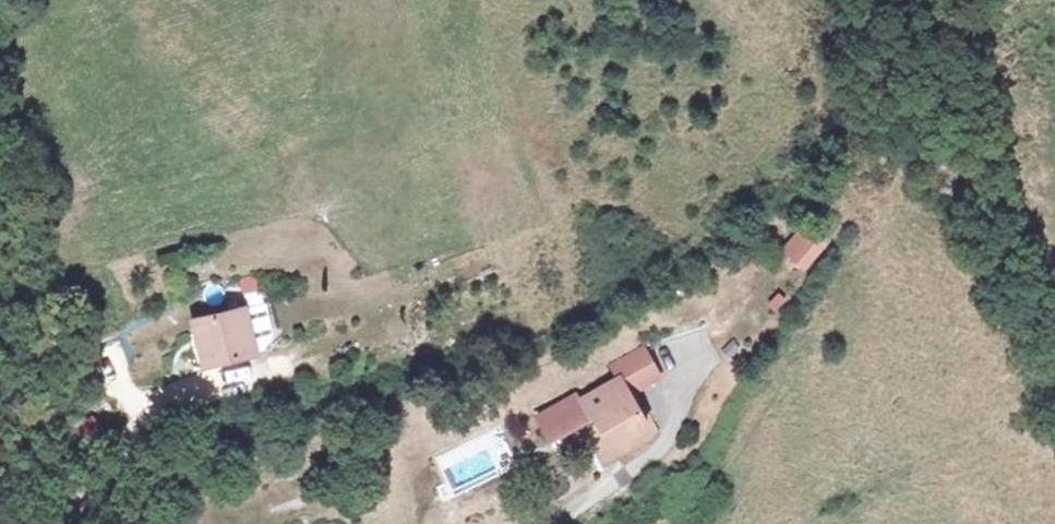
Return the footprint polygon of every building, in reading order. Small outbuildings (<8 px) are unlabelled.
[(801,225),(778,252),(803,273),(826,247),(801,225)] [(238,279),(242,297),(259,293),(254,275),(238,279)] [(236,302),(185,312),(189,346),(205,344),(207,357),(245,349),(236,302)] [(205,344),(189,346),(190,360),(207,357),(205,344)] [(562,385),(522,406),(532,428),(577,407),(586,426),(593,440),(631,422),(616,389),(647,374),(634,344),(601,358),(606,371),(564,390),(562,385)] [(593,440),(586,426),(571,433),(581,455),(601,454),(643,429),(639,419),(631,422),(593,440)]
